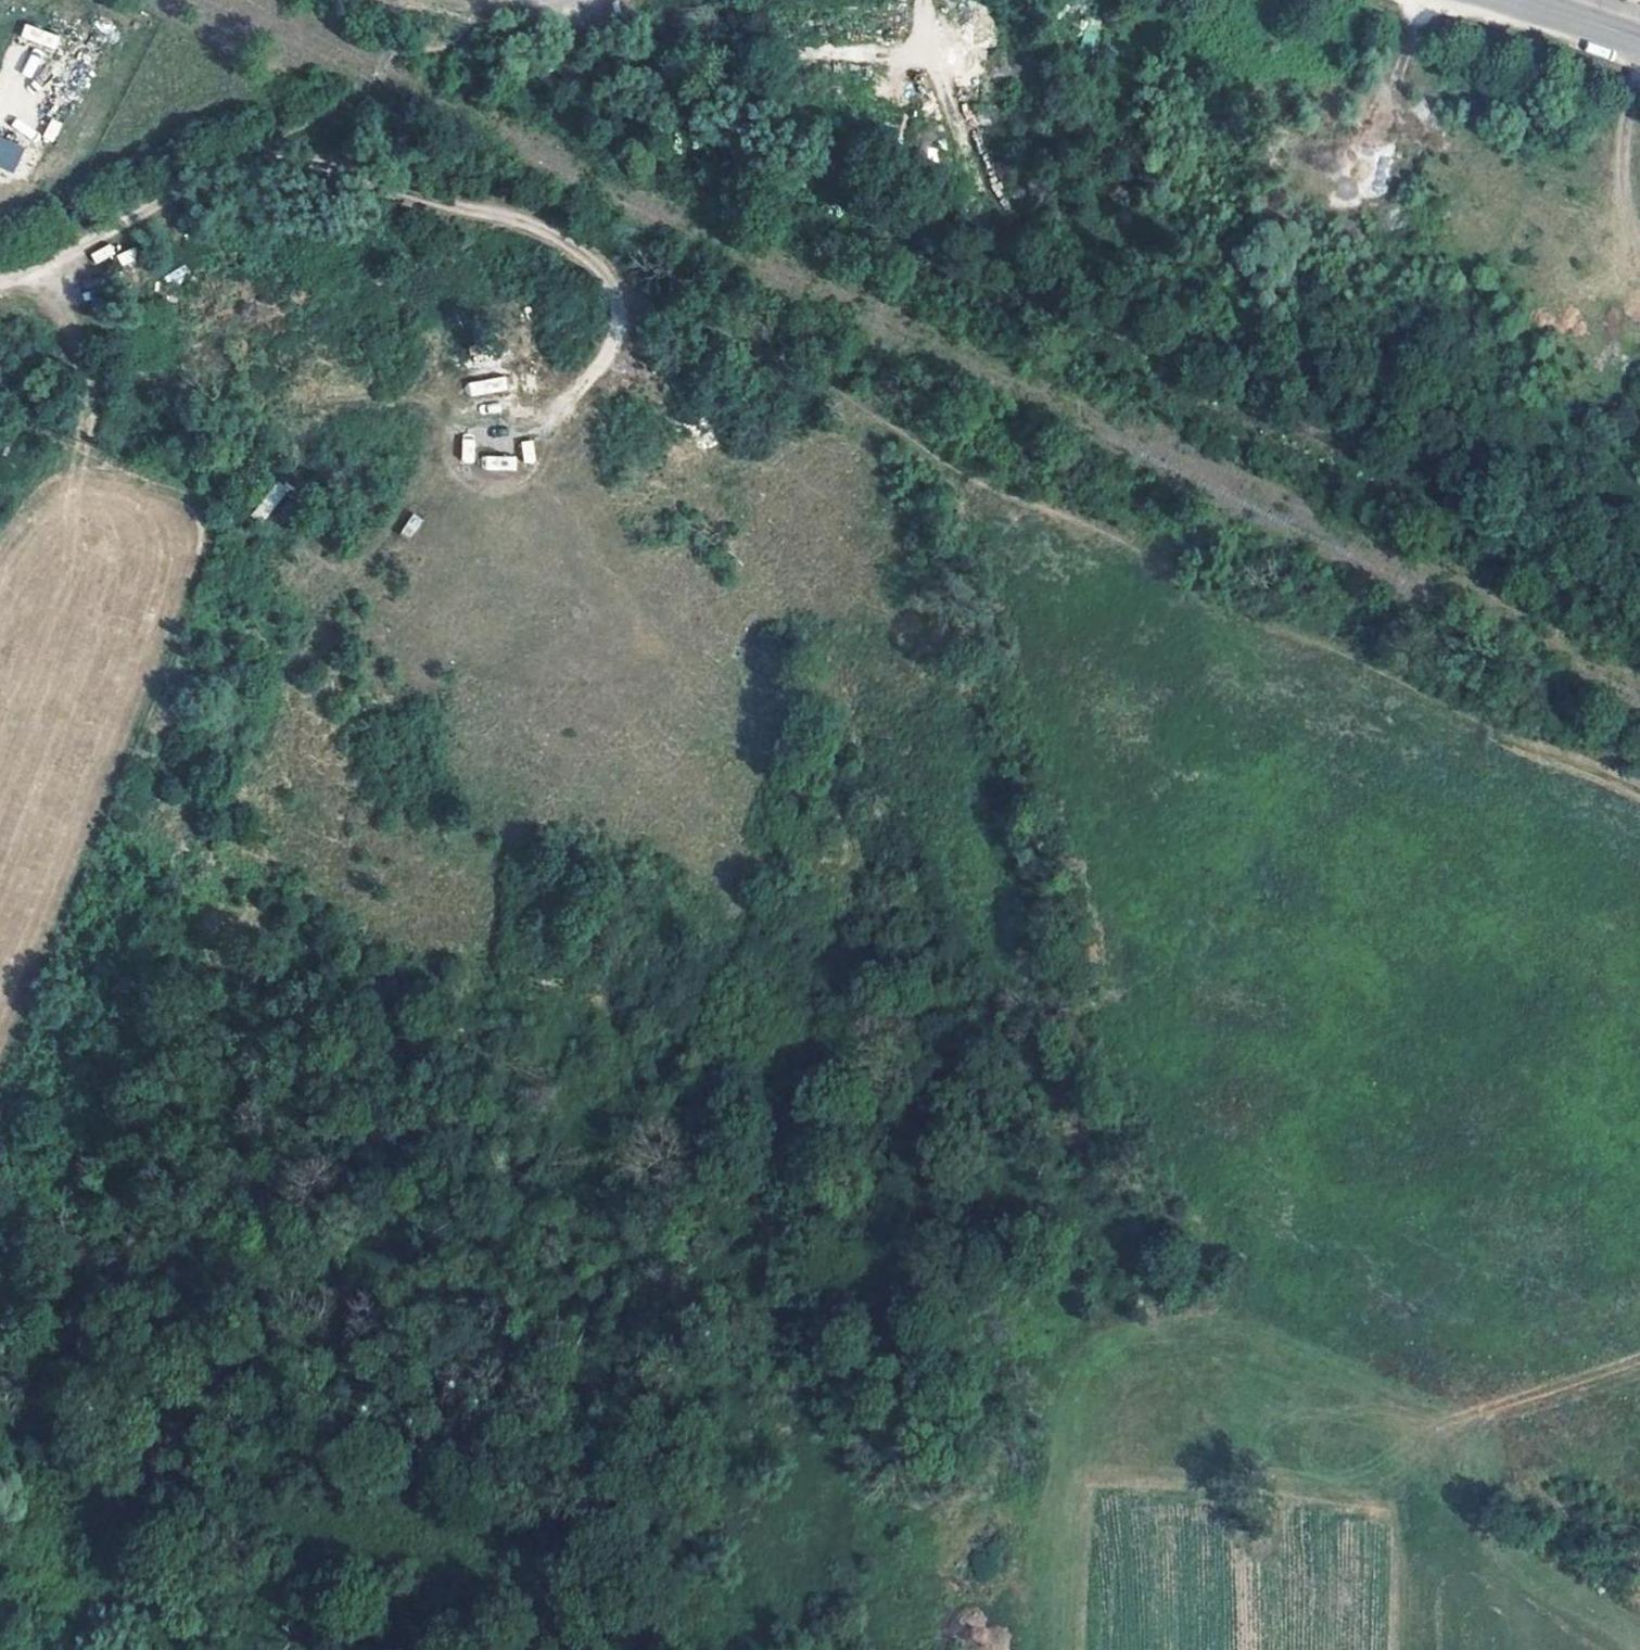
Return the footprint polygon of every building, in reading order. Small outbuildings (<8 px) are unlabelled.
[(24,23),(19,38),(54,50),(59,35),(24,23)]
